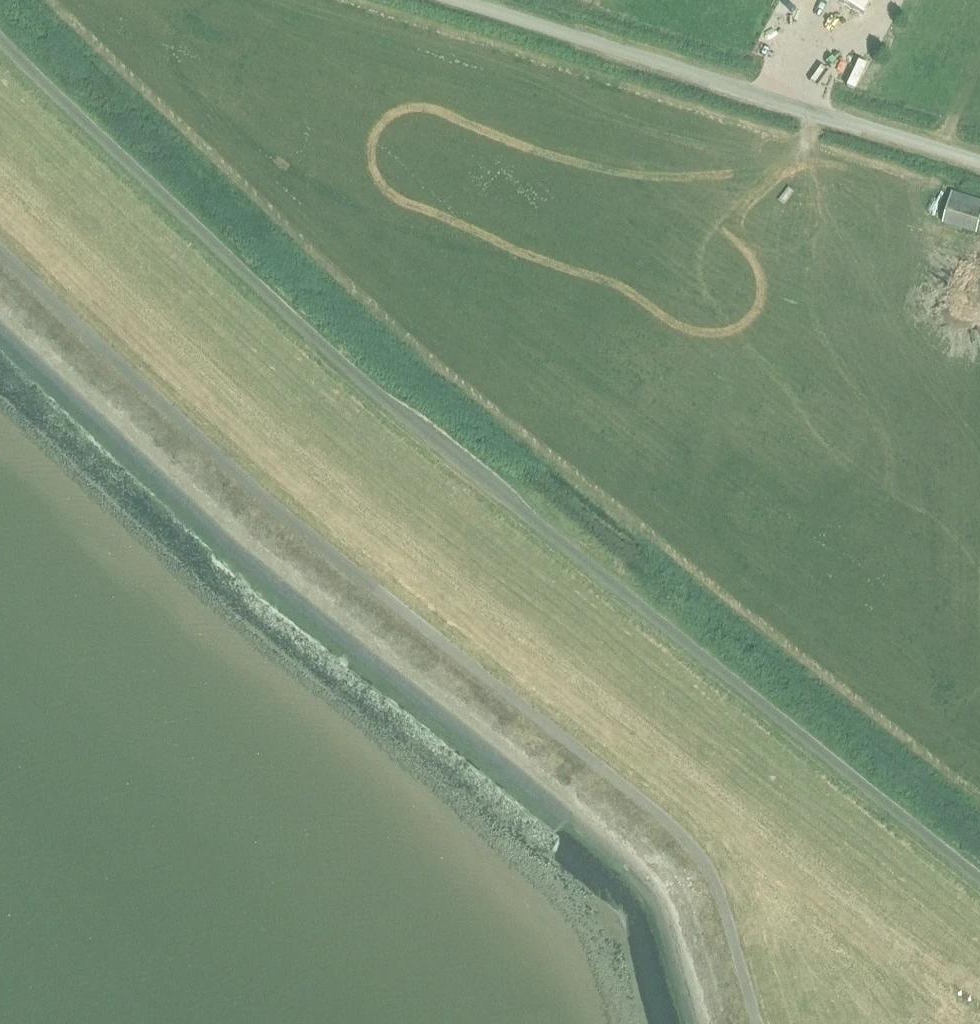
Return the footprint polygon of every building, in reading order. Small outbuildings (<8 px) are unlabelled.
[(863,16),(872,0),(833,0),(863,16)] [(942,223),(976,233),(979,222),(979,203),(951,194),(942,223)]
